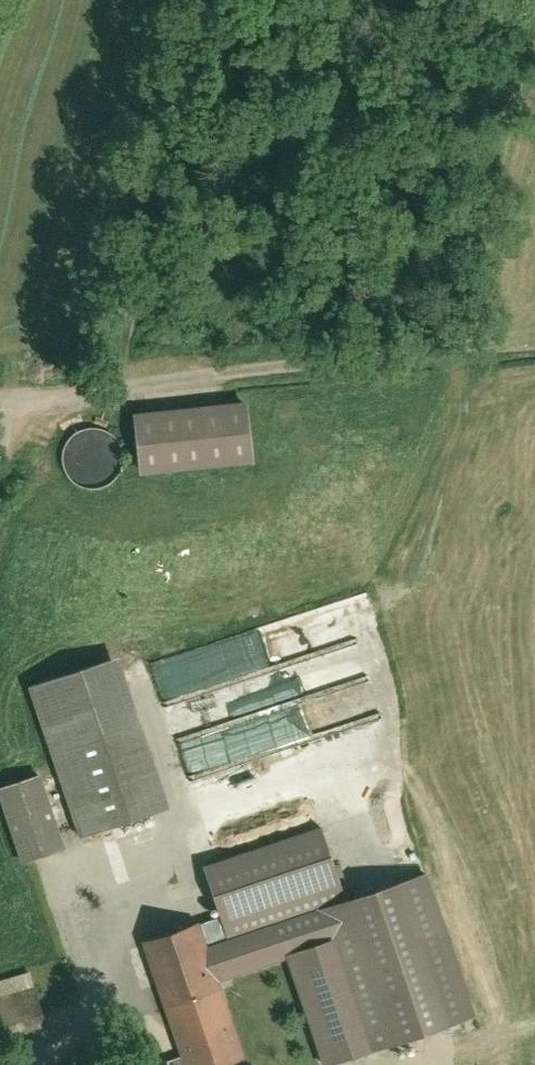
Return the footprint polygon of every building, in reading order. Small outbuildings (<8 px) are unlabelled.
[(143,393),(145,414),(244,405),(242,383),(143,393)] [(138,415),(144,473),(260,462),(255,404),(244,405),(145,414),(138,415)] [(71,438),(65,447),(63,458),(65,469),(71,478),(80,485),(91,487),(102,485),(111,479),(117,470),(120,459),(118,448),(112,439),(103,432),(92,430),(81,432),(71,438)] [(39,699),(85,839),(160,814),(178,808),(132,670),(127,654),(34,685),(39,699)] [(57,848),(71,844),(47,771),(2,786),(27,863),(59,852),(57,848)] [(324,826),(205,867),(229,938),(318,908),(349,897),(324,826)] [(318,908),(331,948),(369,1055),(449,1027),(460,1024),(431,941),(452,934),(430,869),(425,871),(349,897),(318,908)] [(318,908),(229,938),(211,944),(225,984),(331,948),(318,908)] [(211,944),(203,921),(144,941),(166,1005),(187,1064),(241,1064),(252,1061),(225,984),(211,944)] [(0,980),(0,1031),(49,1016),(34,969),(0,980)]
